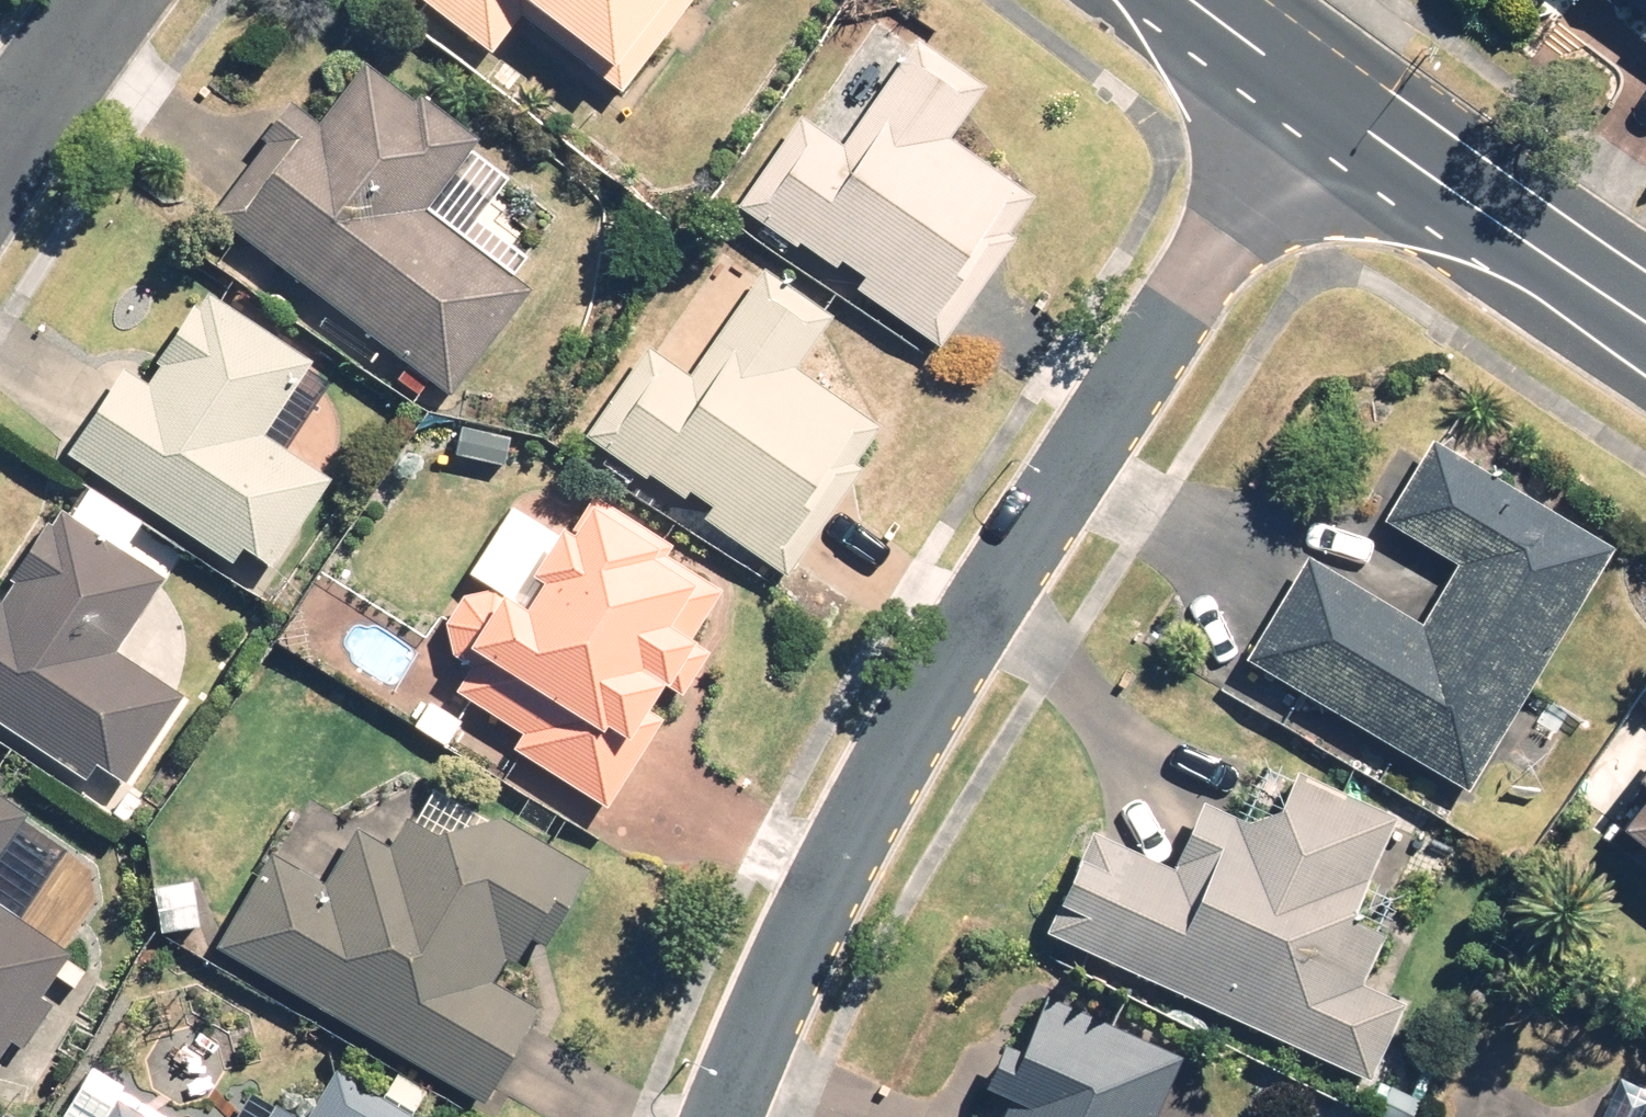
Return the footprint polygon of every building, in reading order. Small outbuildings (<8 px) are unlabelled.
[(696,0),(439,0),(503,48),(529,13),(630,88),(696,0)] [(1634,27),(1624,42),(1645,58),(1645,0),(1595,0),(1634,27)] [(898,72),(858,44),(747,205),(844,272),(856,255),(877,270),(867,284),(951,342),(1053,195),(964,133),(999,83),(926,32),(898,72)] [(346,49),(222,209),(460,393),(543,285),(437,203),(492,132),(426,81),(412,99),(346,49)] [(799,573),(890,420),(804,368),(843,302),(768,257),(703,365),(656,337),(599,432),(721,505),(711,521),(799,573)] [(130,363),(75,443),(242,558),(253,542),(283,563),(343,476),(273,428),(322,358),(215,284),(151,378),(130,363)] [(522,400),(471,396),(467,455),(517,459),(522,400)] [(1430,617),(1317,548),(1254,651),(1481,788),(1630,544),(1445,432),(1395,514),(1466,557),(1430,617)] [(678,550),(685,539),(602,490),(595,502),(583,495),(518,493),(431,640),(492,677),(478,701),(533,733),(523,749),(618,806),(673,714),(662,708),(710,628),(688,615),(714,572),(678,550)] [(95,771),(105,756),(135,776),(189,693),(125,651),(177,572),(74,505),(14,597),(0,588),(0,709),(95,771)] [(1107,829),(1061,926),(1381,1075),(1417,1000),(1374,980),(1397,931),(1360,915),(1410,809),(1302,758),(1275,815),(1216,788),(1181,864),(1107,829)] [(38,811),(1,785),(12,770),(0,761),(0,865),(38,811)] [(439,773),(397,843),(352,816),(320,869),(285,848),(229,942),(493,1100),(553,999),(527,983),(597,868),(439,773)] [(81,949),(0,893),(0,1065),(81,949)] [(989,1116),(1164,1116),(1193,1053),(1039,983),(994,1083),(1004,1087),(989,1116)] [(345,1063),(315,1112),(286,1095),(272,1116),(432,1116),(345,1063)] [(129,1090),(112,1116),(174,1116),(129,1090)] [(1464,1116),(1503,1116),(1471,1102),(1464,1116)]
